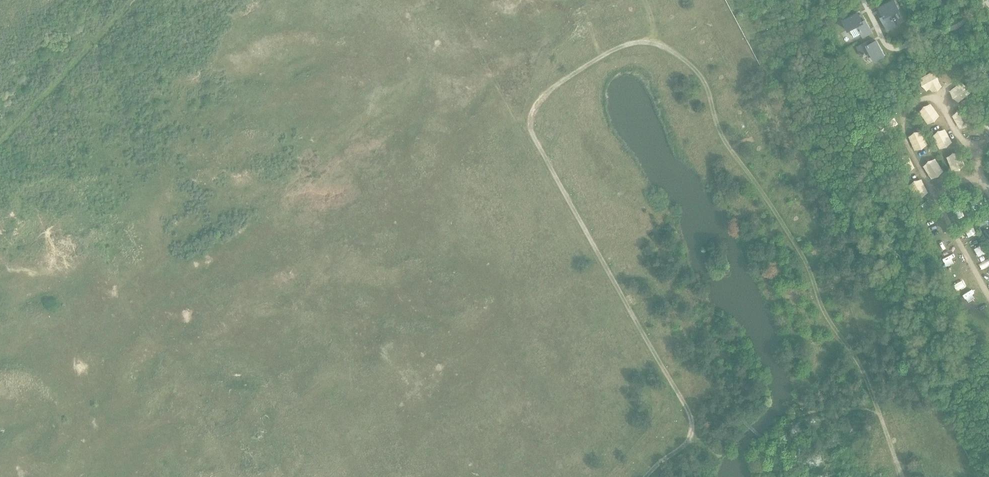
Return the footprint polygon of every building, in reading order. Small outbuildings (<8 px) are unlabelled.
[(878,13),(885,27),(887,30),(896,25),(894,22),(890,14),(899,9),(894,0),(893,0),(878,8),(881,12),(878,13)] [(858,13),(842,21),(847,30),(850,29),(854,37),(860,34),(862,37),(872,32),(870,29),(863,15),(860,17),(858,13)] [(857,47),(853,49),(858,58),(870,52),(875,61),(884,56),(876,40),(872,42),(870,40),(857,47)] [(924,72),(927,81),(935,78),(932,70),(924,72)] [(965,86),(958,91),(964,98),(971,93),(965,86)] [(926,124),(935,119),(930,111),(922,115),(926,124)] [(934,137),(942,133),(938,125),(930,129),(934,137)] [(911,133),(914,142),(925,138),(922,129),(911,133)] [(930,149),(922,154),(928,162),(936,157),(930,149)] [(930,169),(931,173),(942,168),(940,164),(930,169)] [(950,212),(955,219),(966,212),(962,205),(950,212)] [(934,231),(941,227),(937,220),(930,223),(934,231)] [(973,226),(965,228),(967,235),(975,233),(973,226)] [(941,247),(949,243),(946,235),(938,239),(941,247)] [(978,253),(985,248),(981,241),(973,246),(978,253)] [(949,261),(957,257),(953,249),(945,253),(949,261)]
